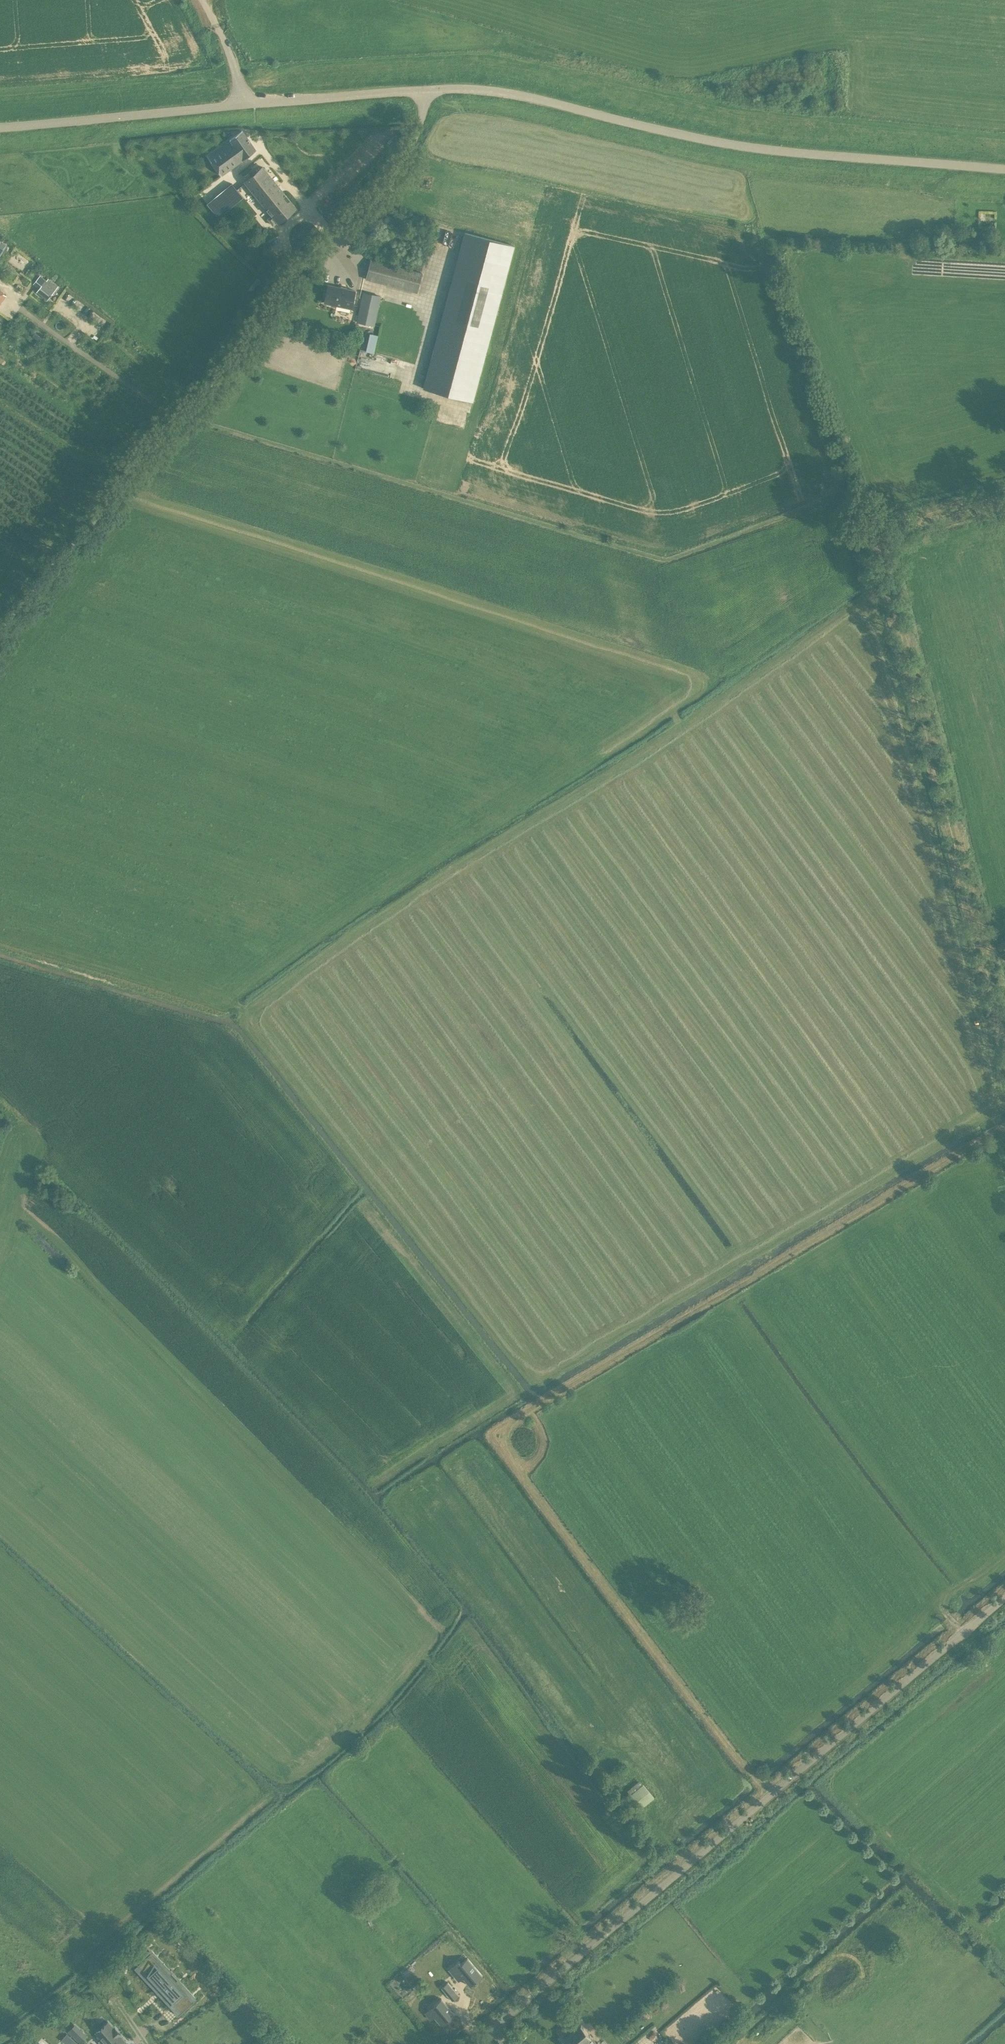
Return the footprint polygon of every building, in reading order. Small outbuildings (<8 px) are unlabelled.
[(241,130),(206,156),(221,175),(256,150),(241,130)] [(262,167),(245,181),(272,215),(268,219),(273,225),(277,222),(278,222),(296,208),(262,167)] [(232,183),(207,203),(218,217),(243,197),(232,183)] [(465,233),(423,388),(472,401),(514,246),(465,233)] [(371,258),(365,279),(417,293),(423,272),(371,258)] [(55,286),(45,279),(44,279),(39,276),(35,281),(41,285),(36,292),(45,299),(55,286)] [(251,285),(247,290),(252,294),(262,282),(257,277),(251,285)] [(328,284),(324,303),(352,309),(356,290),(328,284)] [(363,292),(356,322),(374,326),(381,295),(363,292)] [(367,351),(375,352),(379,334),(371,332),(367,351)] [(643,1783),(628,1795),(624,1800),(634,1813),(654,1797),(643,1783)] [(150,1952),(134,1968),(157,1992),(161,1989),(164,1993),(168,1990),(170,1992),(168,1994),(174,2000),(176,1998),(178,2001),(171,2007),(178,2015),(195,2000),(176,1980),(170,1987),(163,1980),(170,1974),(150,1952)] [(459,1969),(451,1975),(461,1986),(463,1985),(471,1994),(483,1983),(468,1966),(461,1972),(459,1969)] [(446,1988),(440,1993),(445,1999),(451,2005),(457,2000),(446,1988)] [(440,2004),(428,2014),(441,2029),(453,2019),(440,2004)] [(96,2032),(101,2038),(99,2041),(102,2043),(122,2043),(125,2041),(108,2021),(98,2030),(96,2032)] [(69,2030),(80,2041),(88,2034),(76,2022),(69,2030)] [(562,2039),(567,2043),(600,2043),(597,2041),(596,2042),(591,2036),(581,2023),(562,2039)] [(69,2043),(77,2043),(79,2042),(68,2032),(62,2038),(69,2043)]
